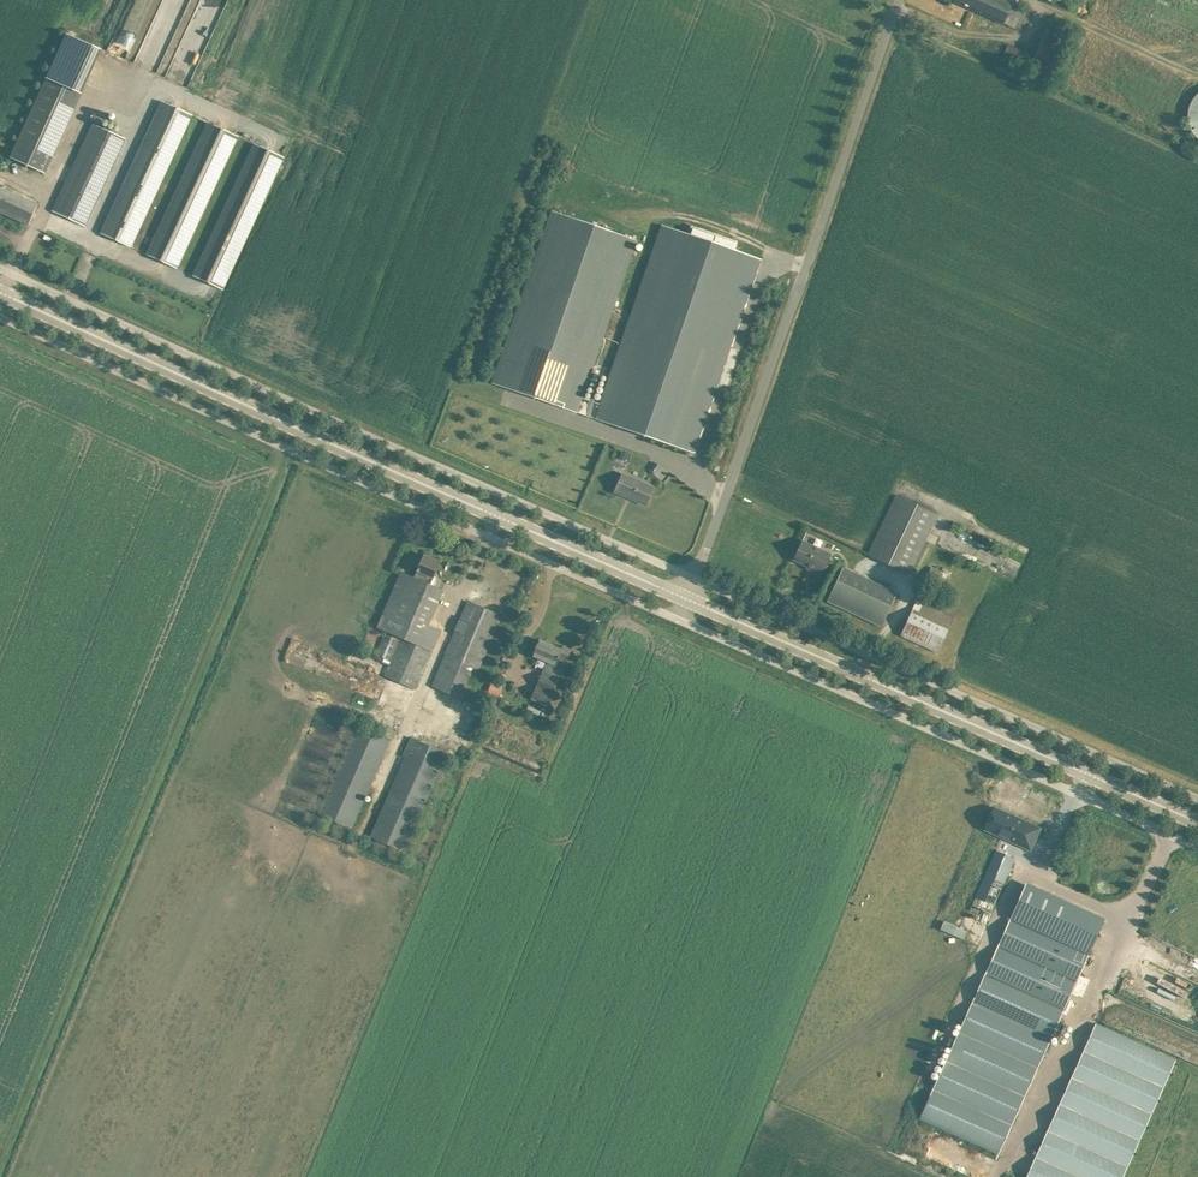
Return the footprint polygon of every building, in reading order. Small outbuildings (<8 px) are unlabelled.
[(955,3),(1004,24),(1015,29),(1024,10),(1012,5),(1013,2),(1010,0),(956,0),(955,3)] [(47,78),(81,93),(101,50),(67,34),(47,78)] [(10,157),(45,173),(81,93),(47,78),(10,157)] [(1197,95),(1195,96),(1193,98),(1192,100),(1191,102),(1190,104),(1189,107),(1188,109),(1188,111),(1187,113),(1187,116),(1187,118),(1188,120),(1188,123),(1189,125),(1189,127),(1190,129),(1191,131),(1193,133),(1194,135),(1196,137),(1197,139),(1197,93),(1197,95)] [(192,116),(162,102),(101,234),(131,248),(192,116)] [(147,255),(171,266),(177,269),(238,137),(208,123),(147,255)] [(52,212),(85,226),(125,139),(93,124),(52,212)] [(193,277),(223,290),(284,158),(254,144),(193,277)] [(28,225),(33,215),(38,205),(0,187),(0,212),(28,225)] [(692,225),(688,234),(662,225),(601,404),(582,398),(637,240),(552,211),(492,383),(694,453),(761,259),(735,250),(738,241),(692,225)] [(623,450),(620,457),(627,460),(630,454),(623,450)] [(623,474),(620,481),(615,492),(645,506),(653,488),(623,474)] [(868,555),(909,575),(938,515),(896,496),(868,555)] [(830,555),(813,547),(802,541),(793,560),(812,569),(811,571),(821,575),(830,555)] [(377,628),(386,631),(374,658),(389,665),(384,676),(415,689),(440,631),(428,625),(443,591),(430,585),(440,562),(424,555),(414,578),(401,573),(377,628)] [(837,581),(832,591),(827,601),(878,625),(893,594),(857,577),(842,570),(837,581)] [(465,700),(497,627),(501,616),(468,601),(431,686),(465,700)] [(912,609),(905,625),(900,636),(937,653),(950,627),(912,609)] [(550,677),(555,666),(558,659),(566,662),(571,650),(563,646),(562,649),(539,640),(532,656),(546,662),(531,698),(547,705),(558,681),(550,677)] [(491,685),(487,694),(497,698),(500,689),(491,685)] [(317,814),(352,829),(390,741),(355,726),(317,814)] [(410,737),(402,755),(405,757),(370,836),(403,851),(447,753),(410,737)] [(994,807),(984,829),(1030,850),(1040,828),(994,807)] [(996,850),(972,905),(990,913),(1000,889),(1014,858),(996,850)] [(1024,887),(919,1118),(999,1154),(1103,923),(1024,887)] [(1133,961),(1128,974),(1141,979),(1146,966),(1133,961)] [(1171,1064),(1091,1026),(1019,1176),(1117,1176),(1171,1064)] [(972,1153),(969,1167),(977,1169),(980,1155),(972,1153)]
